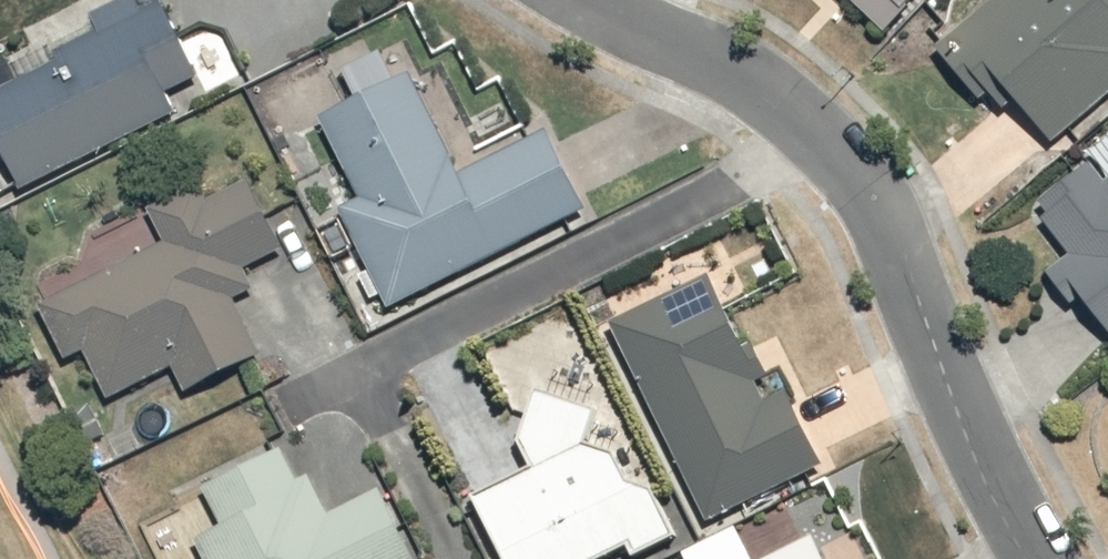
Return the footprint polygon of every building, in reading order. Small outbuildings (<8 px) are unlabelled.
[(26,178),(184,111),(175,91),(205,79),(171,0),(153,8),(150,0),(123,0),(95,12),(102,31),(67,46),(73,60),(0,91),(0,116),(26,178)] [(890,28),(915,0),(858,0),(890,28)] [(951,70),(998,126),(1017,110),(1060,160),(1107,120),(1107,0),(1093,0),(1056,31),(1032,2),(951,70)] [(345,202),(388,298),(590,207),(557,132),(465,173),(421,75),(330,116),(364,194),(345,202)] [(270,367),(240,274),(292,257),(265,175),(200,197),(214,238),(52,291),(73,356),(97,348),(109,384),(176,362),(187,394),(270,367)] [(1076,269),(1058,283),(1078,311),(1087,302),(1107,331),(1107,191),(1102,183),(1044,229),(1076,269)] [(621,320),(709,510),(828,455),(796,385),(783,391),(728,271),(621,320)] [(513,558),(623,558),(641,553),(687,537),(665,475),(639,481),(618,450),(593,440),(606,406),(546,384),(526,436),(537,460),(479,487),(513,558)] [(432,555),(388,480),(336,510),(293,436),(206,486),(226,521),(201,536),(215,558),(424,558),(432,555)] [(821,527),(760,558),(838,558),(821,527)]
